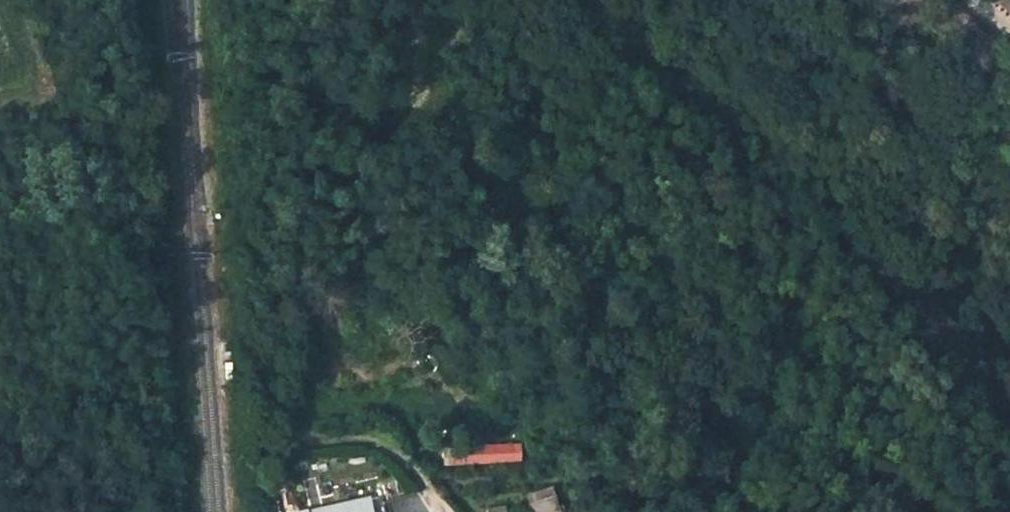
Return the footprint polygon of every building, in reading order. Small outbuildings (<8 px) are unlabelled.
[(523,462),(522,445),(445,448),(446,465),(523,462)] [(529,504),(554,496),(551,486),(525,494),(529,504)] [(529,504),(531,511),(558,511),(554,496),(529,504)] [(319,511),(374,511),(371,499),(319,511)]
